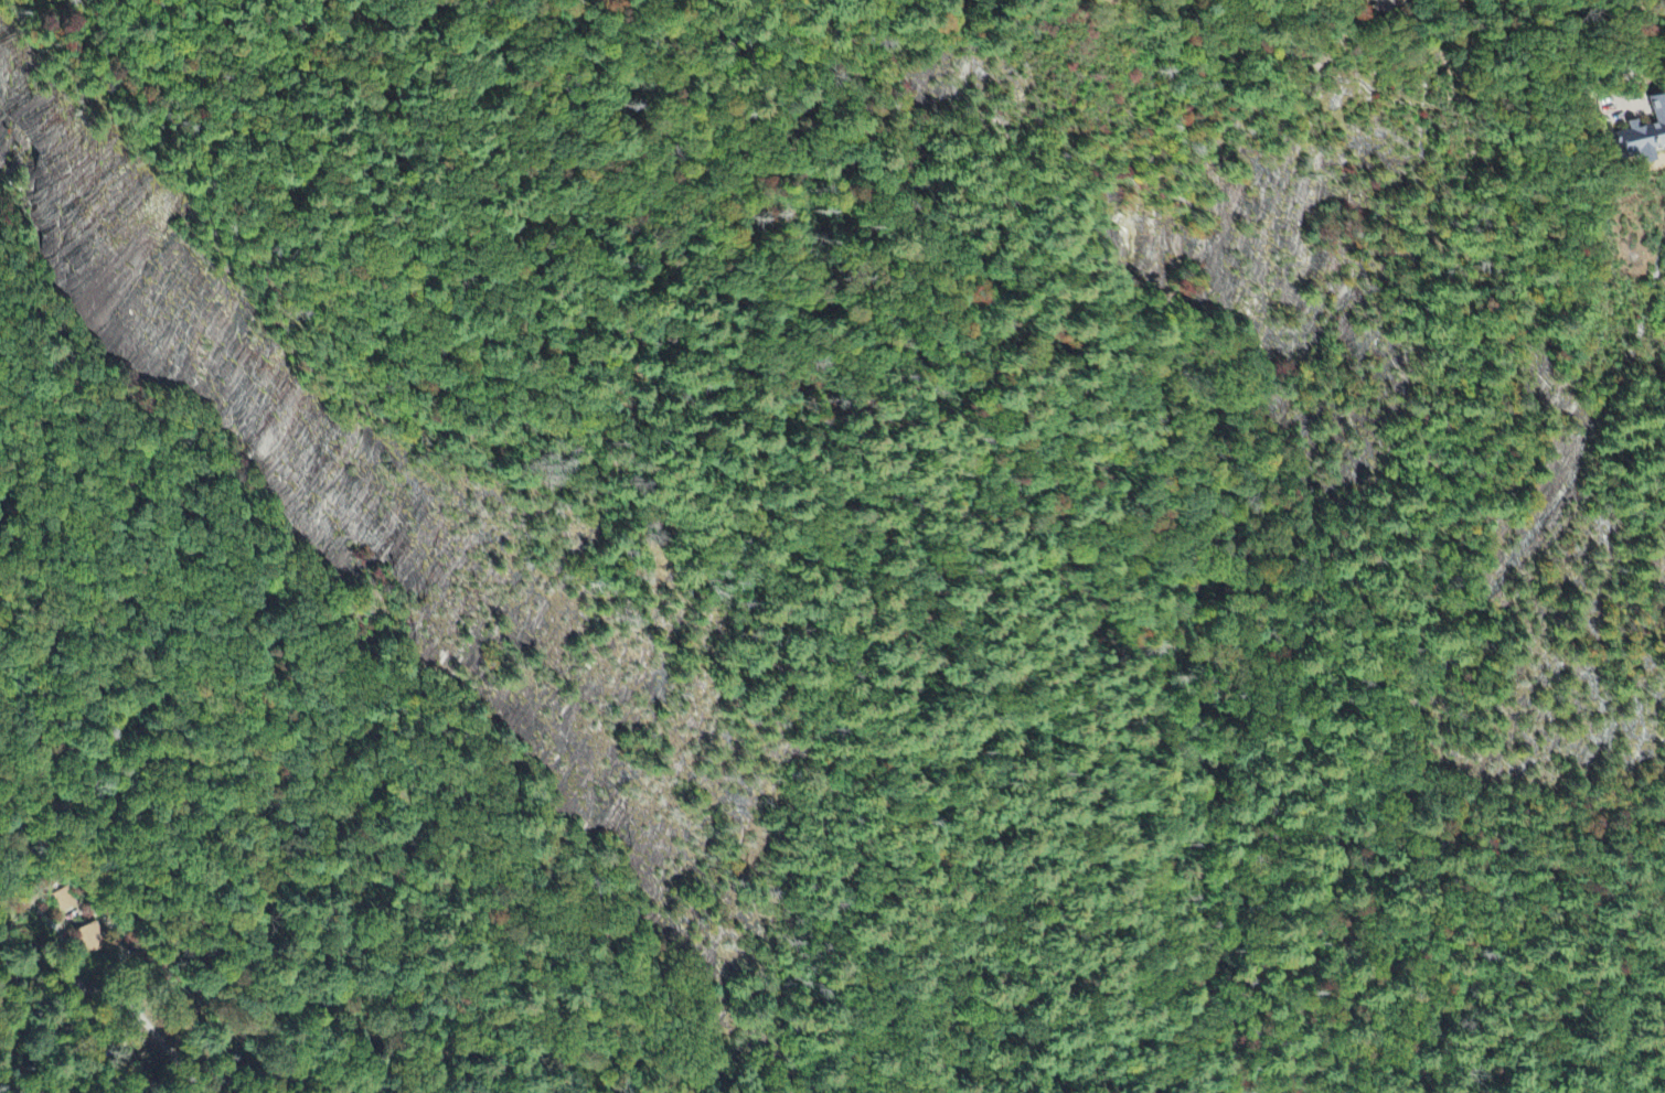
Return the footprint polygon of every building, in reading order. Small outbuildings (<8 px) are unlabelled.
[(1368,9),(1397,16),(1400,0),(1370,0),(1368,9)] [(1616,161),(1633,160),(1633,165),(1648,164),(1647,152),(1664,151),(1664,102),(1664,100),(1649,101),(1651,128),(1638,129),(1637,122),(1626,123),(1626,133),(1614,134),(1616,161)] [(62,915),(78,907),(69,889),(53,897),(62,915)] [(102,952),(96,926),(75,931),(81,957),(102,952)]
